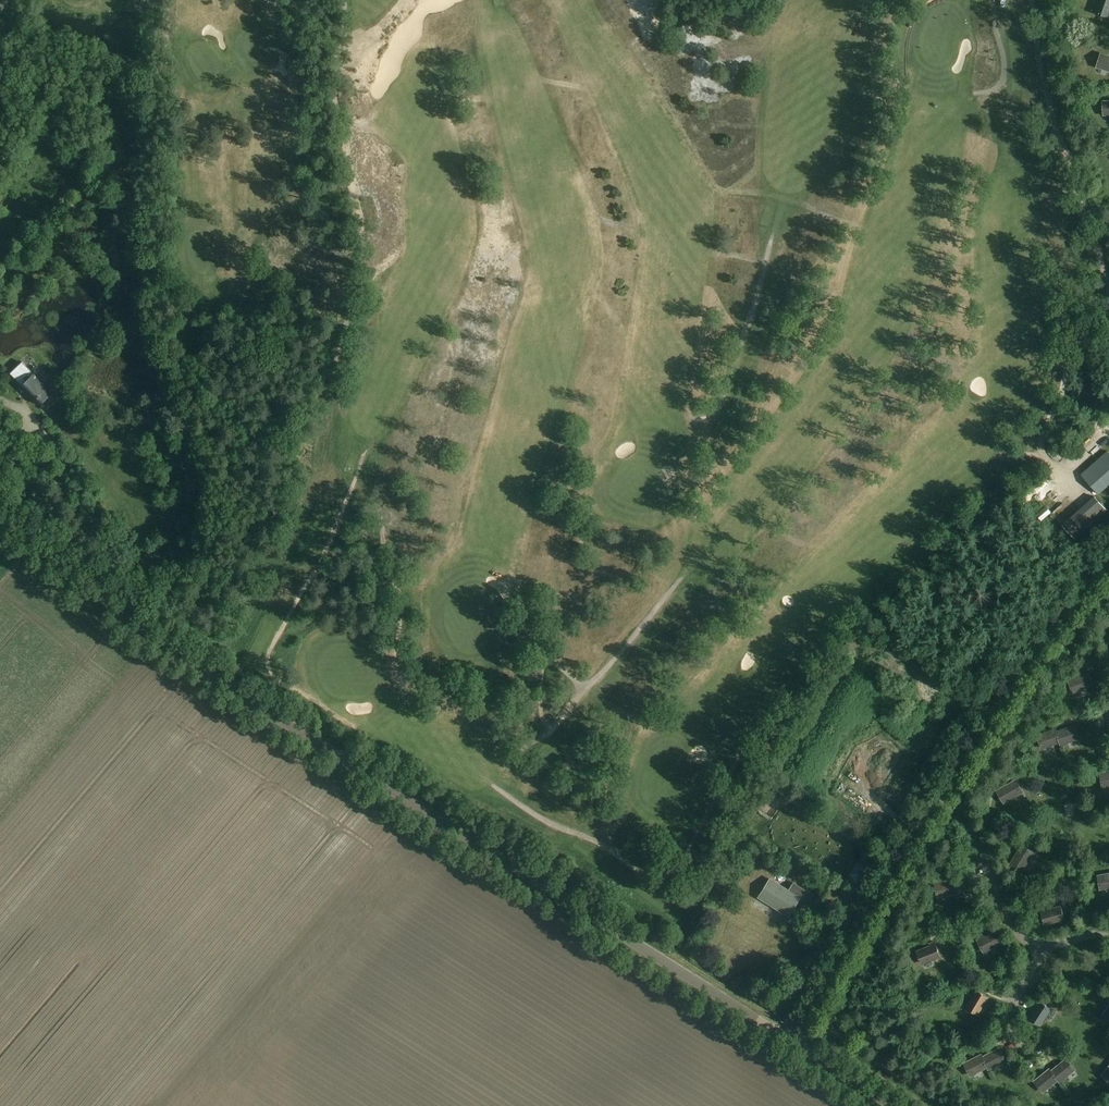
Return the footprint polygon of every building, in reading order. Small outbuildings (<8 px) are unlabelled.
[(1095,12),(1108,17),(1108,15),(1108,0),(1100,0),(1095,12)] [(1101,54),(1097,67),(1108,71),(1108,56),(1101,54)] [(24,385),(38,372),(28,361),(14,374),(24,385)] [(24,385),(43,405),(54,394),(36,374),(24,385)] [(0,388),(0,394),(18,409),(29,395),(8,378),(0,388)] [(1097,425),(1094,430),(1102,436),(1106,431),(1097,425)] [(1108,451),(1082,475),(1099,494),(1108,485),(1108,453),(1108,451)] [(1056,491),(1045,502),(1051,508),(1062,497),(1056,491)] [(1062,524),(1074,538),(1107,509),(1095,495),(1062,524)] [(1094,686),(1089,673),(1069,680),(1073,693),(1094,686)] [(1074,725),(1056,732),(1060,742),(1061,745),(1079,739),(1074,725)] [(1060,742),(1056,732),(1055,729),(1037,735),(1042,749),(1060,742)] [(1100,773),(1102,787),(1108,786),(1108,772),(1100,773)] [(703,787),(703,774),(693,775),(694,787),(703,787)] [(1023,792),(1016,780),(997,791),(1004,803),(1023,792)] [(1033,853),(1021,845),(1010,864),(1022,871),(1033,853)] [(1098,875),(1100,889),(1108,888),(1108,873),(1098,875)] [(789,891),(770,879),(758,898),(787,916),(799,897),(807,902),(812,895),(793,884),(789,891)] [(956,894),(955,882),(954,880),(935,883),(937,897),(956,894)] [(974,880),(955,882),(956,894),(957,896),(976,894),(974,880)] [(1064,920),(1060,906),(1047,910),(1046,908),(1041,909),(1045,925),(1064,920)] [(1003,943),(997,930),(978,940),(984,952),(1003,943)] [(940,957),(934,942),(929,944),(930,946),(917,951),(922,964),(940,957)] [(988,998),(974,989),(971,994),(973,995),(966,1007),(978,1014),(988,998)] [(1051,1009),(1040,1002),(1032,1013),(1030,1012),(1027,1016),(1041,1025),(1051,1009)] [(982,1057),(987,1067),(989,1070),(1006,1061),(1000,1049),(982,1057)] [(987,1067),(982,1057),(981,1055),(964,1063),(970,1076),(987,1067)] [(1066,1059),(1051,1071),(1058,1080),(1060,1082),(1075,1070),(1066,1059)] [(1058,1080),(1051,1071),(1049,1069),(1034,1081),(1043,1092),(1058,1080)]
